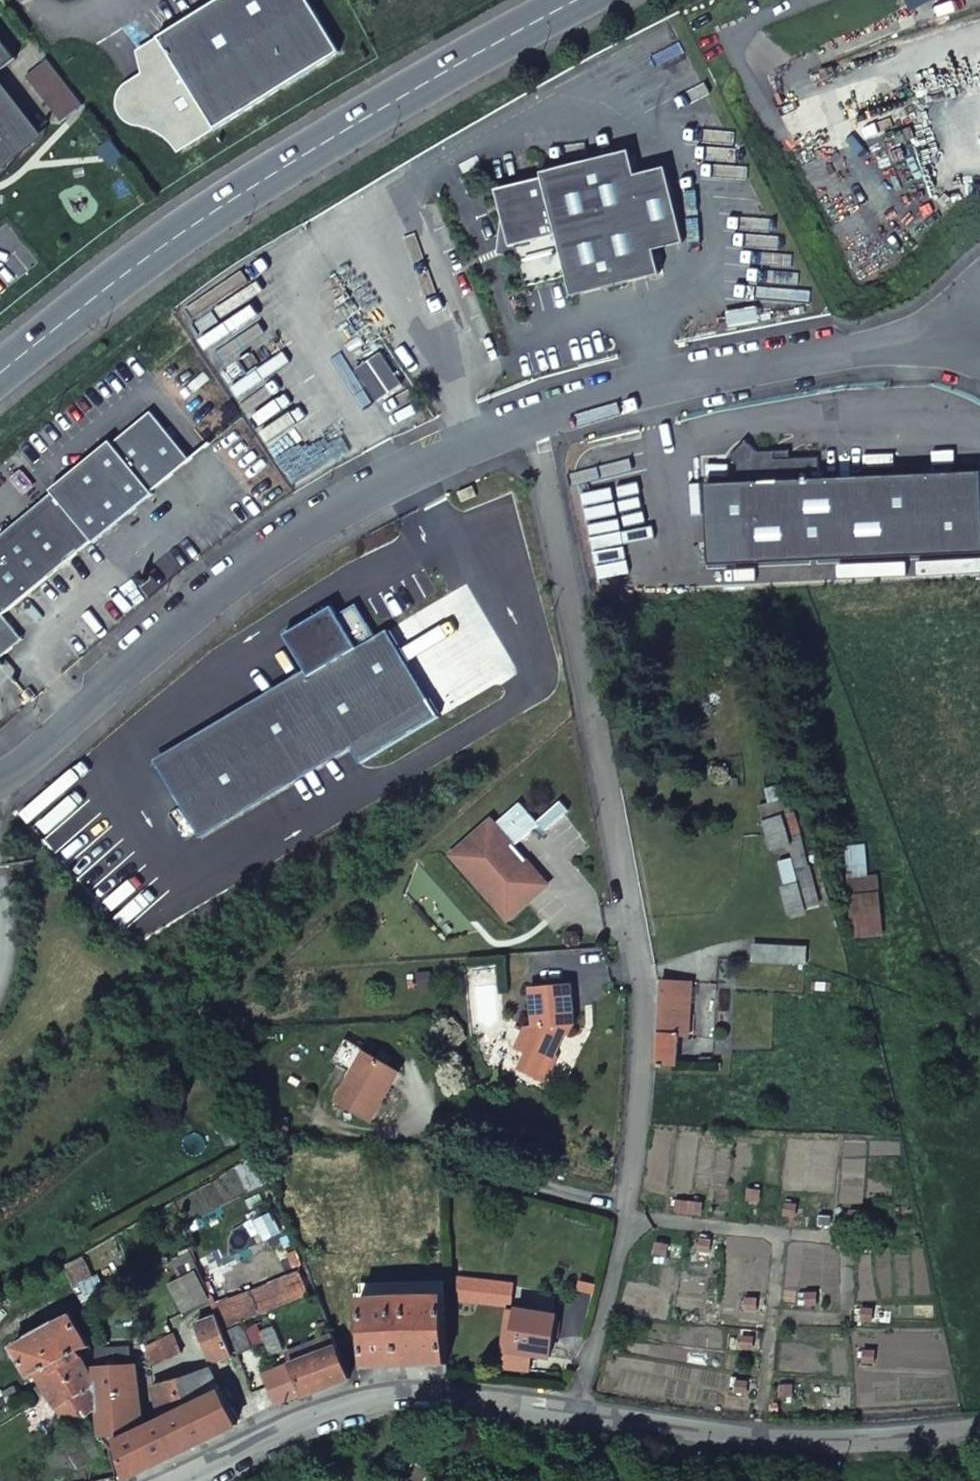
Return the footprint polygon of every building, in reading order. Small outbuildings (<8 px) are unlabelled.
[(342,51),(310,0),(215,0),(158,35),(159,36),(145,48),(148,53),(142,57),(146,73),(130,82),(127,85),(124,89),(121,95),(120,101),(121,108),(125,114),(131,120),(139,122),(152,125),(161,129),(173,138),(181,148),(216,126),(218,128),(342,51)] [(17,57),(0,36),(0,71),(17,57)] [(22,148),(26,151),(43,130),(0,75),(0,164),(22,148)] [(26,151),(22,148),(0,164),(0,171),(26,151)] [(640,178),(634,153),(545,174),(547,182),(501,193),(511,238),(517,237),(522,236),(525,246),(519,247),(529,288),(570,279),(575,298),(664,277),(658,252),(640,178)] [(640,178),(658,252),(687,244),(669,171),(640,178)] [(154,494),(152,491),(190,460),(150,412),(112,444),(110,442),(52,492),(53,494),(0,538),(0,664),(1,664),(12,654),(8,649),(9,638),(16,633),(3,618),(94,541),(95,544),(154,494)] [(340,464),(371,444),(354,419),(323,439),(340,464)] [(710,565),(979,552),(979,471),(820,478),(819,456),(791,458),(776,458),(776,450),(759,451),(746,439),(730,457),(739,482),(707,483),(710,565)] [(790,449),(776,450),(776,458),(791,458),(790,449)] [(479,497),(474,486),(458,494),(462,504),(479,497)] [(364,625),(367,623),(351,596),(333,606),(339,615),(344,612),(359,616),(364,625)] [(362,764),(440,717),(388,632),(377,638),(367,623),(364,625),(359,616),(344,612),(339,615),(333,606),(284,636),(310,678),(159,768),(198,832),(348,743),(362,764)] [(8,649),(12,654),(24,643),(16,633),(9,638),(8,649)] [(766,820),(770,834),(775,848),(793,844),(802,883),(816,879),(808,850),(797,812),(766,820)] [(493,823),(452,857),(507,923),(548,888),(493,823)] [(866,844),(856,846),(847,847),(855,936),(867,935),(883,933),(880,894),(870,895),(869,877),(866,844)] [(794,860),(781,864),(787,885),(799,882),(794,860)] [(879,877),(869,877),(870,895),(880,894),(879,877)] [(755,961),(806,963),(807,947),(756,945),(755,960),(755,961)] [(663,982),(658,1042),(658,1064),(678,1065),(680,1034),(690,1034),(693,982),(663,982)] [(571,990),(530,993),(533,1031),(525,1032),(515,1052),(526,1057),(518,1073),(545,1087),(557,1063),(552,1051),(557,1040),(568,1040),(567,1030),(574,1030),(571,990)] [(344,1039),(333,1060),(352,1072),(335,1102),(369,1121),(398,1071),(364,1050),(355,1045),(344,1039)] [(358,1039),(355,1045),(364,1050),(367,1045),(358,1039)] [(228,1298),(216,1311),(217,1315),(222,1328),(306,1293),(295,1270),(228,1298)] [(596,1292),(596,1284),(582,1282),(580,1288),(596,1292)] [(447,1363),(444,1295),(363,1299),(364,1367),(447,1363)] [(531,1371),(534,1353),(527,1352),(526,1359),(511,1357),(519,1311),(510,1310),(502,1367),(531,1371)] [(527,1352),(534,1353),(549,1355),(555,1317),(519,1311),(511,1357),(526,1359),(527,1352)] [(71,1315),(14,1348),(32,1377),(37,1374),(56,1409),(73,1399),(82,1412),(85,1409),(89,1415),(99,1408),(91,1388),(95,1384),(86,1365),(94,1360),(86,1345),(88,1344),(71,1315)] [(232,1352),(222,1328),(217,1315),(196,1323),(208,1353),(218,1359),(232,1352)] [(254,1349),(243,1326),(231,1331),(241,1354),(254,1349)] [(181,1348),(175,1333),(144,1347),(149,1364),(181,1348)] [(349,1379),(332,1334),(315,1341),(321,1352),(294,1363),(267,1375),(278,1405),(303,1395),(304,1397),(349,1379)] [(321,1352),(315,1341),(289,1352),(294,1363),(321,1352)] [(124,1348),(96,1350),(103,1432),(134,1430),(142,1425),(141,1414),(133,1415),(127,1351),(124,1348)] [(176,1452),(235,1425),(223,1399),(229,1395),(225,1386),(219,1388),(208,1366),(153,1384),(160,1415),(162,1419),(176,1452)] [(124,1478),(176,1452),(162,1419),(116,1441),(124,1478)] [(270,1462),(273,1469),(288,1463),(284,1455),(270,1462)]
